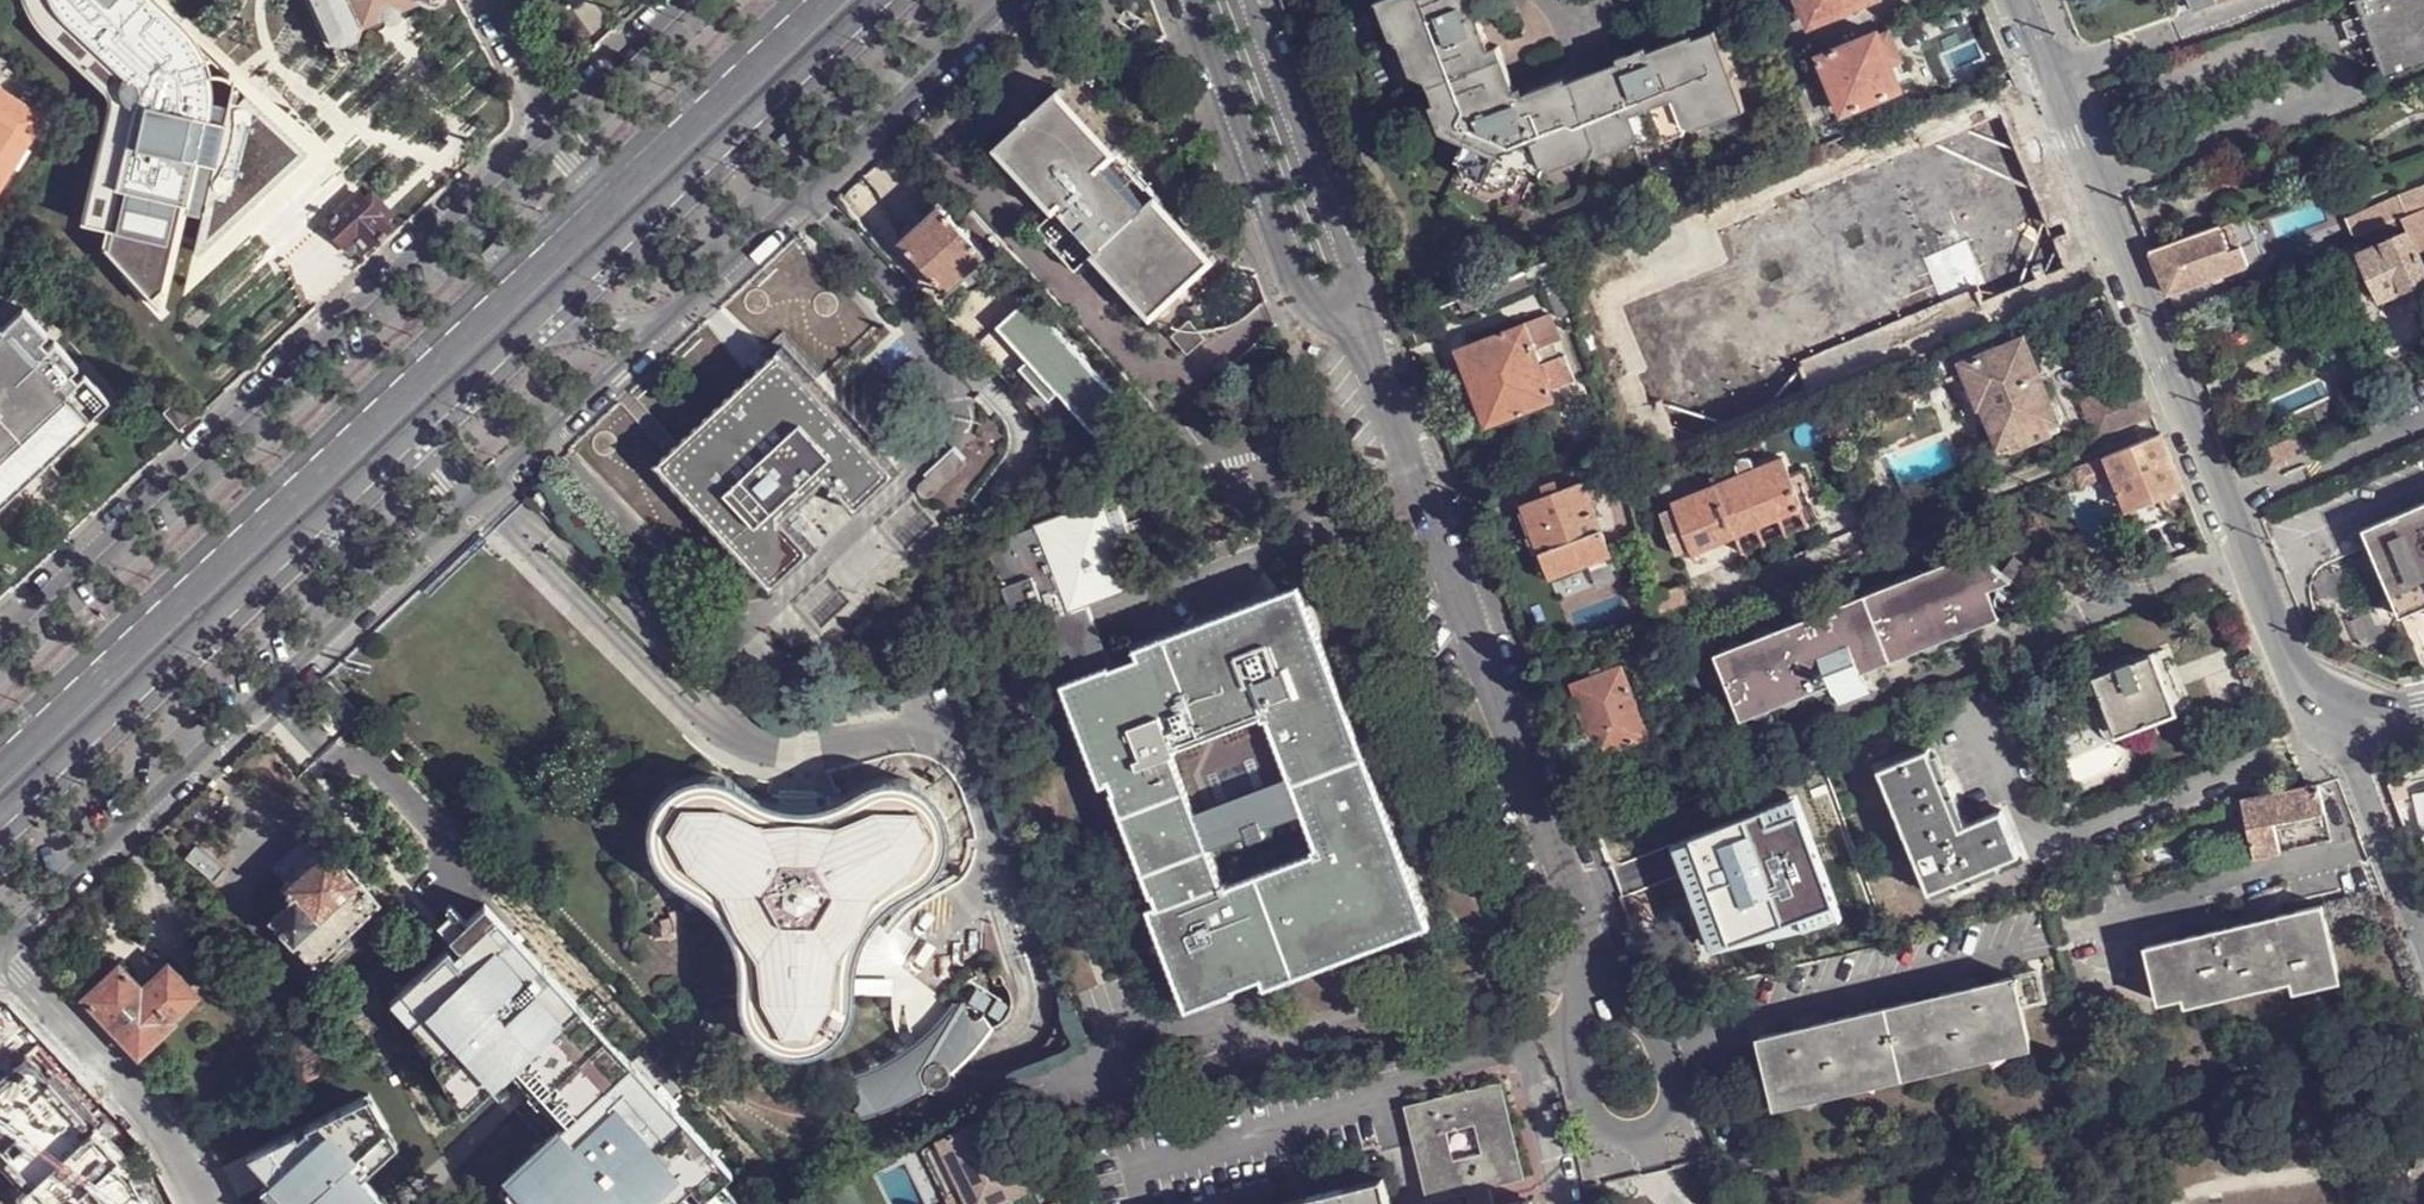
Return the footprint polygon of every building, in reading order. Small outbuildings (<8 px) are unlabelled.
[(175,253),(190,194),(208,114),(209,105),(208,82),(202,61),(192,40),(150,0),(24,0),(29,14),(42,32),(101,88),(107,93),(110,102),(96,167),(175,253)] [(344,44),(359,37),(364,25),(419,0),(431,4),(441,0),(312,0),(331,41),(333,40),(344,44)] [(1387,0),(1385,0),(1381,2),(1395,37),(1403,42),(1387,0)] [(1747,103),(1719,29),(1699,37),(1697,32),(1652,50),(1649,45),(1621,56),(1623,61),(1571,82),(1569,77),(1528,93),(1526,87),(1519,90),(1502,46),(1494,49),(1476,1),(1472,2),(1472,0),(1387,0),(1403,42),(1409,39),(1424,77),(1431,79),(1441,103),(1451,130),(1468,136),(1465,142),(1460,160),(1465,162),(1515,185),(1523,182),(1527,172),(1542,178),(1547,167),(1548,166),(1594,148),(1596,154),(1641,136),(1639,142),(1644,140),(1647,142),(1690,124),(1747,103)] [(1771,17),(1787,11),(1783,0),(1764,0),(1771,17)] [(1812,23),(1864,0),(1803,0),(1812,23)] [(2193,12),(2227,0),(2189,0),(2193,12)] [(2382,71),(2423,56),(2423,0),(2356,0),(2382,71)] [(1891,30),(1881,34),(1893,64),(1903,60),(1891,30)] [(1881,34),(1880,31),(1823,55),(1845,112),(1903,87),(1893,64),(1881,34)] [(1409,39),(1403,42),(1415,74),(1424,77),(1409,39)] [(10,61),(0,51),(0,76),(10,61)] [(1816,79),(1798,86),(1812,124),(1830,117),(1816,79)] [(13,166),(25,147),(33,134),(43,118),(45,116),(0,88),(0,186),(13,166)] [(1055,213),(1093,254),(1154,319),(1219,260),(1158,194),(1149,202),(1113,162),(1122,155),(1059,88),(995,149),(1055,213)] [(1444,134),(1465,142),(1468,136),(1451,130),(1441,103),(1434,106),(1444,134)] [(1749,109),(1747,103),(1690,124),(1700,127),(1749,109)] [(45,142),(55,125),(43,118),(33,134),(45,142)] [(1688,132),(1690,124),(1647,142),(1656,145),(1688,132)] [(1604,155),(1639,142),(1641,136),(1596,154),(1604,155)] [(13,166),(19,170),(31,151),(25,147),(13,166)] [(1556,169),(1596,154),(1594,148),(1548,166),(1556,169)] [(1497,191),(1515,185),(1465,162),(1471,179),(1497,191)] [(106,250),(162,310),(163,308),(158,302),(159,296),(161,294),(162,293),(166,295),(175,253),(96,167),(83,222),(111,230),(106,250)] [(1874,309),(1957,276),(1920,180),(1752,247),(1766,281),(1791,341),(1847,320),(1874,309)] [(2423,204),(2423,192),(2421,194),(2417,186),(2350,213),(2358,232),(2400,213),(2415,206),(2416,208),(2423,204)] [(358,234),(371,247),(375,242),(377,244),(387,234),(386,233),(392,227),(386,222),(394,214),(373,193),(366,200),(361,194),(340,214),(338,213),(331,219),(332,221),(327,227),(345,246),(358,234)] [(989,254),(959,220),(942,201),(941,203),(904,237),(902,238),(950,291),(989,254)] [(2416,208),(2415,206),(2400,213),(2406,227),(2415,245),(2423,241),(2423,204),(2416,208)] [(1077,271),(1093,254),(1055,213),(1037,228),(1077,271)] [(2406,227),(2400,213),(2358,232),(2355,233),(2362,248),(2406,227)] [(2232,219),(2150,249),(2167,290),(2247,260),(2232,219)] [(111,230),(83,222),(82,224),(106,250),(111,230)] [(2415,245),(2406,227),(2362,248),(2359,248),(2362,252),(2380,294),(2423,275),(2423,266),(2415,245)] [(2324,269),(2362,252),(2359,248),(2362,248),(2355,233),(2317,250),(2324,269)] [(345,246),(358,259),(371,247),(358,234),(345,246)] [(1766,281),(1752,247),(1720,260),(1733,293),(1766,281)] [(1758,354),(1791,341),(1766,281),(1733,293),(1758,354)] [(163,308),(166,295),(162,293),(161,294),(159,296),(158,302),(163,308)] [(1028,298),(1000,322),(1086,419),(1114,394),(1028,298)] [(114,396),(89,371),(82,377),(72,387),(65,379),(75,370),(83,363),(60,339),(54,345),(47,338),(54,331),(29,305),(6,327),(4,326),(0,330),(0,504),(114,396)] [(1547,312),(1522,321),(1535,348),(1557,338),(1547,312)] [(1535,348),(1522,321),(1465,342),(1462,343),(1463,346),(1474,368),(1499,419),(1554,391),(1535,348)] [(1206,340),(1188,322),(1172,337),(1189,355),(1206,340)] [(2025,337),(1998,348),(1966,360),(1969,369),(1982,401),(1986,400),(1995,422),(2025,411),(2026,413),(2034,416),(2047,411),(2049,405),(2047,402),(2051,400),(2042,377),(2031,354),(2025,337)] [(1998,348),(1994,338),(1941,358),(1949,378),(1969,369),(1966,360),(1998,348)] [(660,463),(774,585),(814,551),(785,520),(830,477),(860,509),(899,473),(784,349),(660,463)] [(2042,350),(2031,354),(2042,377),(2053,372),(2042,350)] [(82,377),(75,370),(65,379),(72,387),(82,377)] [(165,406),(181,422),(196,408),(180,391),(165,406)] [(2183,484),(2162,432),(2105,454),(2127,506),(2129,505),(2138,527),(2177,512),(2167,489),(2183,484)] [(1067,446),(1080,460),(1097,453),(1084,438),(1077,438),(1067,446)] [(2112,471),(2105,454),(2074,467),(2080,483),(2112,471)] [(1804,507),(1791,472),(1785,456),(1673,500),(1676,505),(1686,530),(1694,551),(1738,534),(1804,507)] [(1674,485),(1665,465),(1657,468),(1666,489),(1674,485)] [(1809,466),(1791,472),(1804,507),(1811,523),(1820,519),(1814,503),(1822,500),(1809,466)] [(1584,477),(1560,487),(1523,500),(1551,576),(1612,552),(1584,477)] [(1548,490),(1560,487),(1556,477),(1544,482),(1548,490)] [(884,507),(899,555),(950,539),(939,505),(930,508),(926,495),(884,507)] [(2365,521),(2368,530),(2347,540),(2375,609),(2398,601),(2401,609),(2423,599),(2423,496),(2365,521)] [(1173,748),(1207,736),(1168,637),(1136,650),(1136,657),(1113,664),(1089,601),(1138,583),(1128,555),(1109,507),(1105,498),(1058,515),(1059,518),(1010,536),(1013,543),(993,551),(1014,606),(1034,598),(1041,595),(1060,645),(1064,653),(1071,651),(1081,675),(1062,684),(1100,783),(1108,782),(1112,789),(1110,792),(1149,894),(1154,894),(1156,905),(1154,905),(1147,908),(1186,1009),(1234,991),(1234,987),(1261,978),(1265,987),(1297,976),(1259,875),(1229,887),(1225,883),(1220,882),(1171,753),(1174,751),(1173,748)] [(1109,507),(1128,555),(1140,550),(1121,503),(1109,507)] [(1686,530),(1676,505),(1659,512),(1669,536),(1686,530)] [(1811,523),(1804,507),(1738,534),(1746,552),(1813,527),(1811,523)] [(1746,552),(1738,534),(1694,551),(1701,570),(1746,552)] [(1969,548),(1739,642),(1765,709),(1825,685),(1997,616),(1986,586),(2010,578),(1969,548)] [(850,601),(827,577),(798,604),(819,630),(850,601)] [(1661,633),(1669,629),(1672,628),(1693,620),(1683,584),(1659,591),(1650,593),(1661,633)] [(1168,637),(1207,736),(1269,711),(1322,853),(1259,875),(1297,976),(1432,926),(1301,586),(1168,637)] [(2002,588),(1998,589),(1997,589),(1994,593),(1993,598),(1996,604),(2002,606),(2009,604),(2011,601),(2012,595),(2010,591),(2006,588),(2002,588)] [(1054,648),(1060,645),(1041,595),(1034,598),(1054,648)] [(1739,642),(1738,641),(1708,654),(1735,722),(1765,710),(1739,642)] [(2095,674),(2104,697),(2116,724),(2119,727),(2123,729),(2126,728),(2131,728),(2154,719),(2177,710),(2172,697),(2152,652),(2134,658),(2102,670),(2095,674)] [(1595,666),(1574,674),(1581,690),(1576,692),(1591,728),(1594,727),(1602,746),(1651,725),(1650,720),(1646,710),(1636,685),(1624,655),(1606,663),(1595,666)] [(1862,691),(1857,674),(1825,686),(1831,704),(1862,691)] [(2116,724),(2104,697),(2092,700),(2105,733),(2105,734),(2110,741),(2119,745),(2158,730),(2154,719),(2131,728),(2126,728),(2123,729),(2119,727),(2116,724)] [(2067,702),(2044,712),(2059,745),(2081,735),(2067,702)] [(2024,855),(2005,808),(1964,825),(1955,802),(1962,799),(1949,768),(1941,771),(1933,747),(1881,767),(1933,891),(1952,883),(1955,889),(1987,875),(1984,869),(2024,855)] [(836,1036),(845,1023),(849,1015),(852,1006),(857,947),(863,933),(878,912),(893,900),(928,880),(942,859),(947,846),(946,823),(940,807),(926,791),(909,782),(899,779),(872,782),(837,800),(818,807),(799,808),(780,806),(775,804),(743,789),(735,783),(726,779),(708,778),(688,780),(675,783),(668,789),(654,809),(650,824),(650,843),(657,861),(669,875),(708,902),(718,911),(726,924),(736,945),(739,964),(740,1003),(744,1016),(748,1022),(765,1040),(776,1047),(797,1051),(820,1047),(836,1036)] [(2322,786),(2310,788),(2244,803),(2252,842),(2257,858),(2284,852),(2278,830),(2277,823),(2322,813),(2326,812),(2322,786)] [(1836,898),(1797,791),(1675,835),(1704,919),(1723,913),(1733,941),(1807,923),(1804,911),(1836,898)] [(2252,842),(2244,803),(2243,798),(2224,802),(2233,846),(2252,842)] [(2323,820),(2322,813),(2277,823),(2278,830),(2323,820)] [(291,897),(333,943),(378,902),(326,846),(283,886),(291,897)] [(2206,921),(2210,934),(2283,918),(2280,907),(2276,885),(2269,886),(2256,892),(2245,901),(2239,913),(2206,921)] [(312,963),(333,943),(291,897),(270,917),(312,963)] [(1804,911),(1807,923),(1842,914),(1836,898),(1804,911)] [(2283,918),(2210,934),(2145,949),(2157,1004),(2182,998),(2183,1007),(2290,983),(2293,996),(2339,986),(2323,910),(2283,918)] [(1723,913),(1704,919),(1714,946),(1733,941),(1723,913)] [(82,993),(116,961),(110,954),(76,987),(82,993)] [(977,971),(978,974),(982,977),(986,978),(991,978),(995,978),(997,977),(999,974),(1000,969),(1001,965),(1000,962),(998,958),(995,956),(992,954),(988,954),(984,955),(980,957),(978,960),(976,963),(976,968),(977,971)] [(82,993),(137,1050),(172,1018),(169,1016),(196,993),(166,962),(140,985),(116,961),(82,993)] [(962,993),(955,1000),(969,1004),(967,1012),(969,1015),(971,1016),(976,1017),(983,1015),(988,1019),(992,1026),(1001,1022),(1006,1017),(1011,1009),(1012,1000),(1011,990),(1007,982),(1002,981),(999,984),(995,982),(995,978),(991,978),(986,978),(982,977),(978,974),(970,979),(965,985),(962,993)] [(2040,974),(2018,979),(2025,1008),(2048,1004),(2040,974)] [(2018,979),(1761,1033),(1779,1103),(2035,1048),(2025,1008),(2018,979)] [(969,1004),(955,1000),(952,1006),(939,1022),(911,1045),(882,1063),(850,1074),(849,1087),(856,1089),(860,1094),(859,1100),(855,1105),(863,1116),(897,1103),(917,1093),(931,1083),(927,1077),(925,1074),(926,1070),(926,1067),(929,1064),(931,1062),(934,1061),(939,1060),(943,1062),(947,1064),(953,1065),(956,1064),(985,1034),(988,1025),(988,1019),(983,1015),(976,1017),(971,1016),(969,1015),(967,1012),(969,1004)] [(927,1077),(931,1083),(933,1084),(938,1085),(943,1084),(945,1083),(948,1077),(949,1071),(949,1067),(947,1064),(943,1062),(939,1060),(934,1061),(931,1062),(929,1064),(926,1067),(926,1070),(925,1074),(927,1077)] [(1430,1197),(1491,1182),(1526,1173),(1502,1079),(1407,1102),(1430,1197)] [(927,1146),(925,1147),(947,1194),(951,1203),(995,1203),(1029,1189),(994,1114),(941,1140),(963,1187),(950,1194),(927,1146)] [(366,1188),(332,1118),(256,1154),(247,1135),(213,1151),(229,1183),(257,1170),(274,1203),(333,1203),(366,1188)] [(950,1194),(963,1187),(941,1140),(927,1146),(950,1194)] [(98,1168),(60,1203),(132,1203),(98,1168)] [(1387,1176),(1270,1203),(1394,1203),(1387,1176)] [(1491,1182),(1430,1197),(1432,1203),(1493,1203),(1496,1203),(1491,1182)] [(1043,1203),(1062,1203),(1066,1202),(1062,1194),(1043,1203)] [(1496,1203),(1493,1203),(1536,1203),(1534,1194),(1496,1203)]
